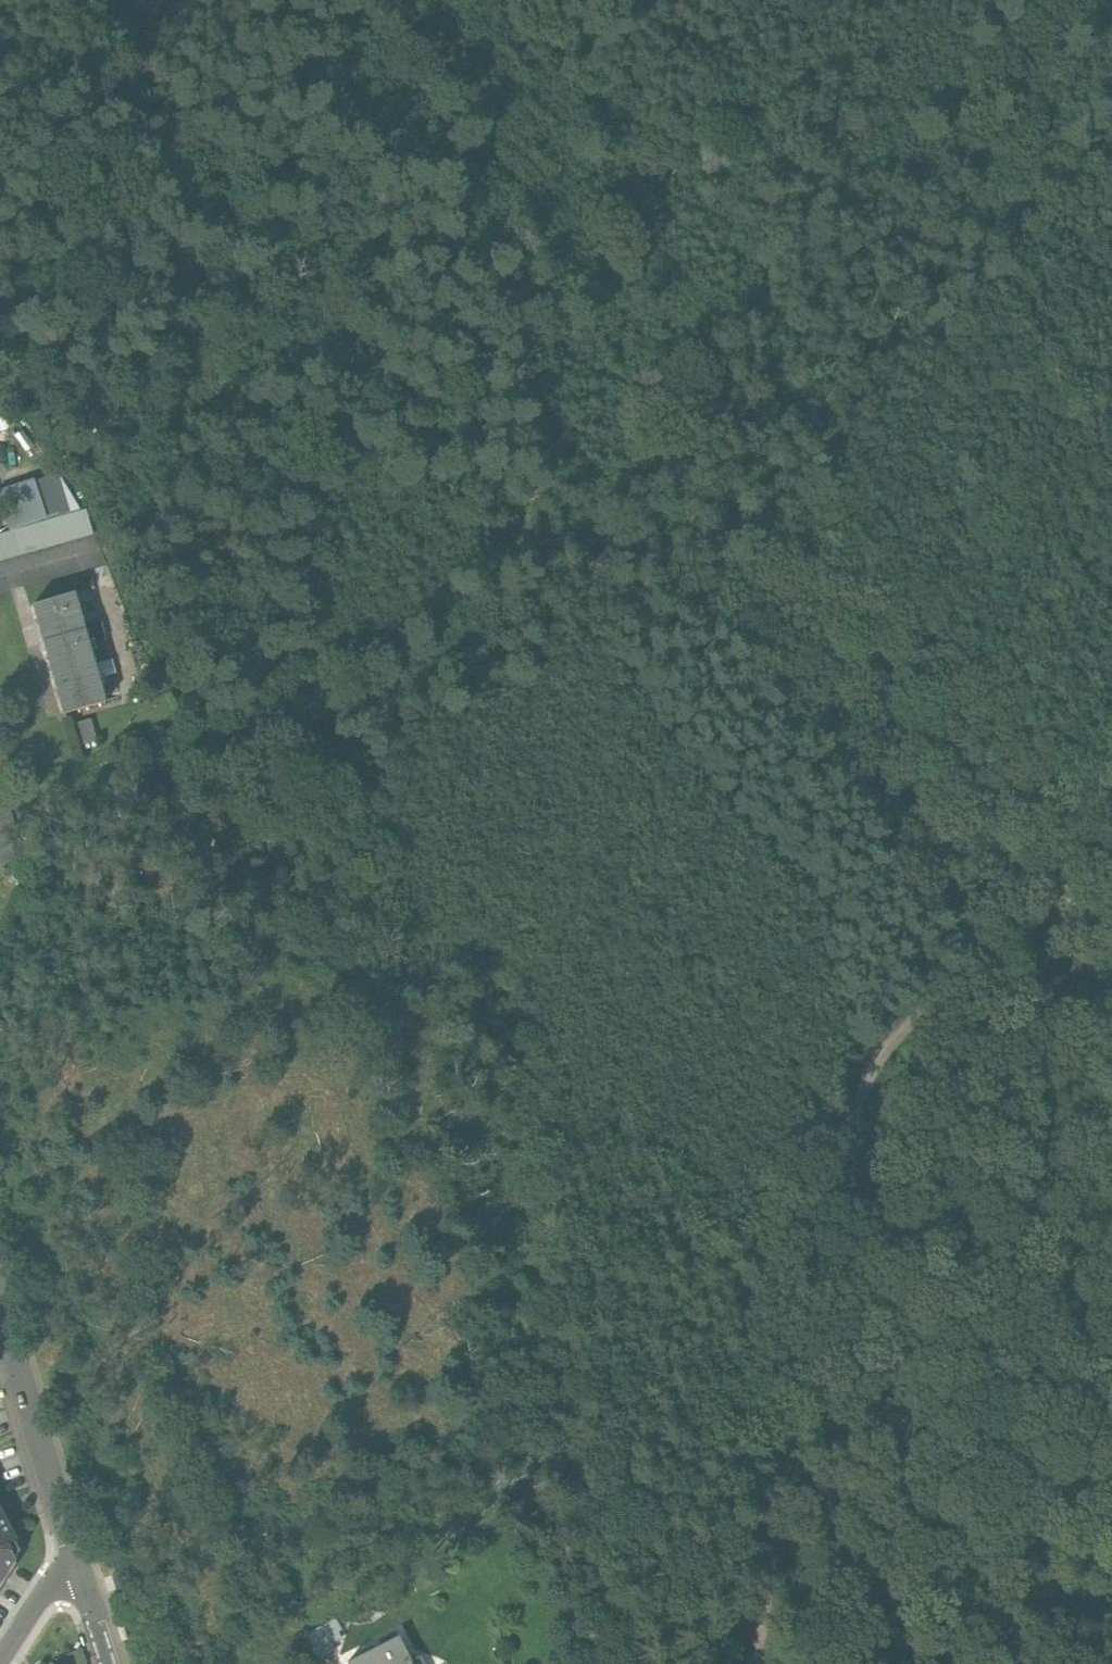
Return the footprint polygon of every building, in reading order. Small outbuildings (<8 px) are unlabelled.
[(0,534),(0,561),(91,535),(83,510),(0,534)] [(33,607),(64,712),(105,701),(75,595),(33,607)] [(25,863),(2,784),(0,785),(0,870),(25,863)] [(0,1516),(0,1548),(13,1541),(0,1516)] [(19,1551),(13,1541),(0,1548),(0,1580),(19,1551)] [(111,1576),(116,1590),(125,1588),(120,1573),(111,1576)] [(398,1635),(347,1662),(348,1663),(422,1663),(418,1656),(411,1660),(398,1635)]
